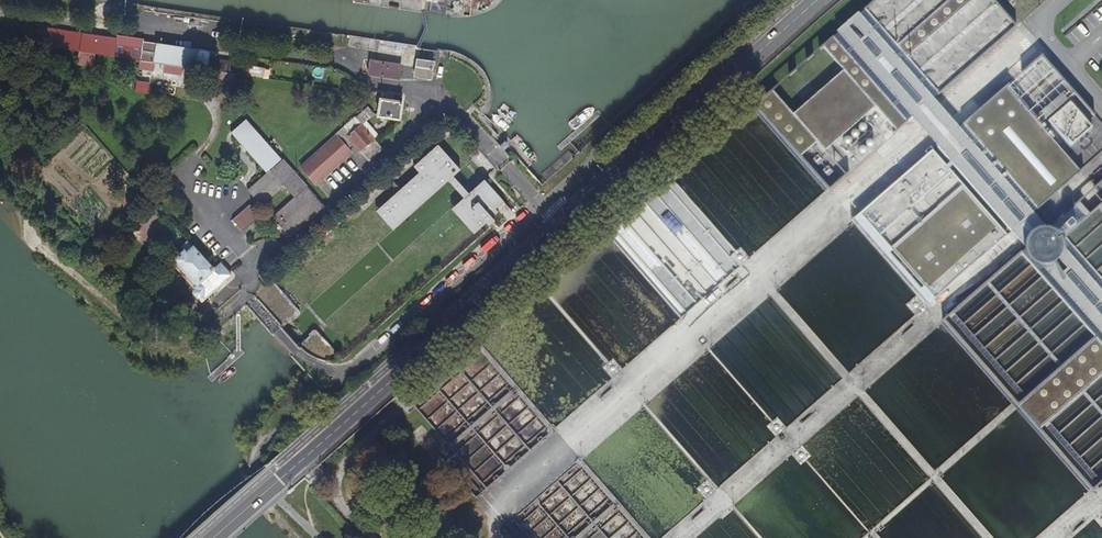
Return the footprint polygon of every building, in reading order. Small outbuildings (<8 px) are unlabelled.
[(753,108),(798,159),(814,144),(823,153),(873,109),(895,135),(904,127),(903,124),(908,119),(911,122),(917,129),(932,146),(933,147),(1012,237),(1014,239),(1024,250),(1007,265),(942,322),(1094,491),(1095,493),(1101,487),(1101,204),(1091,213),(1080,200),(1048,229),(1038,218),(1032,211),(1034,209),(1036,209),(1078,172),(1002,85),(959,124),(960,125),(955,129),(953,127),(938,110),(932,103),(930,100),(935,95),(937,97),(1014,28),(989,0),(874,0),(862,11),(864,14),(858,18),(856,16),(836,35),(837,36),(832,42),(830,39),(820,48),(841,72),(791,116),(770,93),(755,106),(753,108)] [(114,39),(37,28),(35,47),(82,54),(153,64),(155,44),(142,42),(141,48),(113,45),(114,39)] [(142,40),(115,36),(114,39),(113,45),(141,48),(142,42),(142,40)] [(192,70),(195,51),(155,44),(153,64),(192,70)] [(235,65),(207,61),(209,53),(195,51),(192,70),(234,76),(235,65)] [(429,79),(432,64),(417,62),(414,77),(429,79)] [(397,80),(399,67),(371,63),(368,76),(397,80)] [(262,80),(263,71),(249,69),(248,78),(262,80)] [(454,82),(448,86),(456,96),(462,91),(454,82)] [(480,110),(485,105),(481,100),(475,105),(480,110)] [(398,120),(401,103),(379,101),(377,116),(398,120)] [(1089,127),(1068,102),(1047,121),(1068,146),(1089,127)] [(379,148),(359,125),(370,114),(364,108),(357,114),(339,130),(333,135),(333,136),(299,168),(313,185),(348,153),(345,149),(351,144),(353,146),(350,148),(353,151),(355,149),(366,160),(379,148)] [(276,160),(240,121),(226,135),(262,173),(267,170),(269,172),(247,193),(256,204),(289,174),(279,163),(272,169),(269,167),(276,160)] [(496,212),(493,209),(473,187),(466,193),(452,177),(451,176),(458,170),(435,144),(411,166),(417,173),(373,211),(390,230),(446,181),(447,182),(461,198),(449,209),(471,234),(496,212)] [(302,188),(289,174),(256,204),(259,206),(281,186),(292,198),(302,188)] [(482,179),(473,187),(493,209),(502,201),(482,179)] [(287,237),(319,206),(304,190),(271,219),(287,237)] [(231,222),(233,224),(251,208),(248,206),(231,222)] [(242,233),(259,217),(251,208),(233,224),(242,233)] [(193,248),(187,241),(180,248),(183,252),(186,254),(193,248)] [(204,299),(230,275),(220,265),(214,271),(199,255),(193,248),(186,254),(183,252),(171,263),(204,299)] [(456,454),(483,482),(532,435),(523,426),(526,424),(535,433),(541,428),(517,402),(507,412),(504,408),(456,454)] [(436,443),(422,428),(411,437),(425,453),(436,443)] [(606,536),(614,535),(613,524),(605,524),(604,512),(591,514),(591,517),(582,518),(583,528),(577,529),(575,521),(572,521),(573,535),(578,534),(578,537),(606,537),(606,536)]
